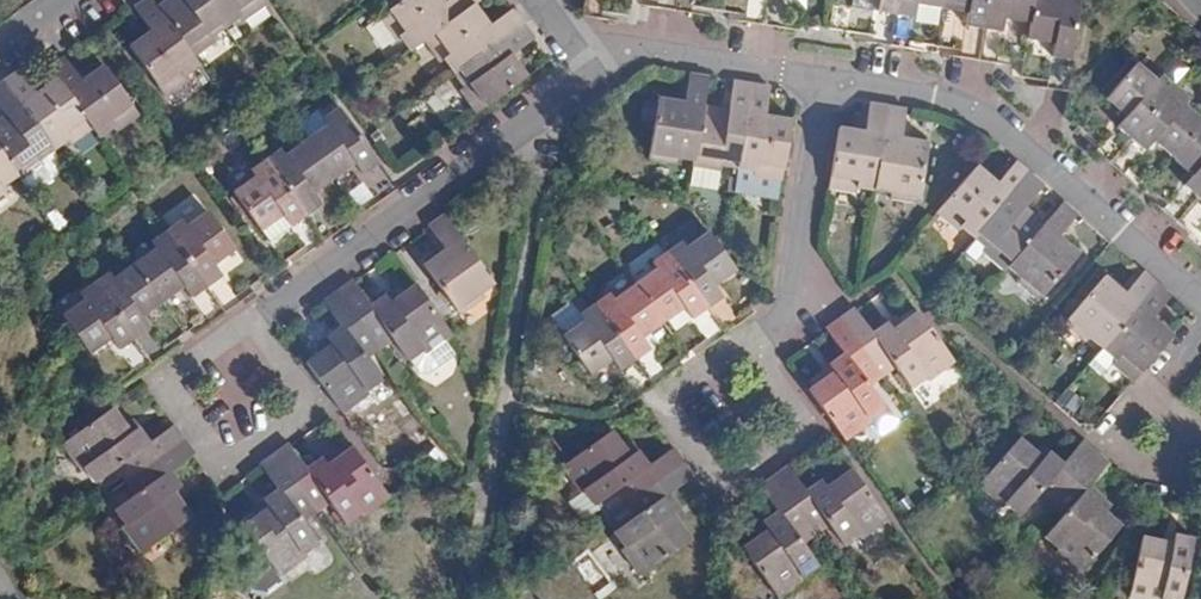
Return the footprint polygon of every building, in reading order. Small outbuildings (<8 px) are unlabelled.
[(198,65),(192,57),(157,6),(152,0),(142,0),(133,6),(136,10),(151,30),(130,46),(165,95),(187,80),(183,76),(198,65)] [(226,27),(206,0),(165,0),(157,6),(192,57),(214,41),(212,38),(226,27)] [(266,5),(262,0),(206,0),(226,27),(239,17),(242,21),(266,5)] [(425,40),(474,4),(480,0),(449,0),(445,3),(443,0),(403,0),(380,16),(395,39),(399,36),(410,51),(425,40)] [(582,15),(590,17),(600,18),(603,0),(585,0),(582,15)] [(677,0),(659,0),(658,8),(665,9),(675,11),(677,0)] [(675,11),(683,12),(693,13),(695,0),(677,0),(675,11)] [(767,0),(749,0),(745,22),(756,24),(763,25),(767,0)] [(781,28),(785,0),(767,0),(763,25),(773,27),(781,28)] [(898,0),(879,0),(873,43),(880,44),(891,46),(898,0)] [(943,0),(898,0),(891,46),(904,48),(908,49),(915,4),(942,8),(943,0)] [(988,0),(943,0),(942,8),(967,12),(961,57),(968,58),(979,60),(988,0)] [(979,60),(987,62),(996,64),(1003,18),(1029,22),(1033,0),(988,0),(979,60)] [(1065,91),(1080,0),(1033,0),(1029,22),(1027,39),(1028,39),(1054,43),(1048,89),(1058,90),(1065,91)] [(454,74),(524,23),(519,16),(514,9),(489,26),(474,4),(425,40),(441,62),(445,60),(454,74)] [(510,54),(535,39),(530,32),(524,23),(454,74),(465,88),(461,90),(477,113),(527,77),(510,54)] [(67,92),(93,128),(99,136),(114,127),(116,131),(138,115),(103,65),(81,80),(67,60),(64,56),(49,67),(57,77),(67,92)] [(1126,118),(1096,151),(1103,157),(1110,163),(1175,88),(1161,76),(1156,81),(1136,64),(1105,98),(1126,118)] [(19,70),(4,80),(54,149),(68,139),(71,143),(93,128),(67,92),(57,77),(36,93),(22,74),(19,70)] [(690,74),(685,102),(659,98),(649,158),(676,163),(677,158),(694,161),(703,105),(708,77),(701,75),(690,74)] [(0,119),(0,150),(17,175),(21,179),(43,164),(40,159),(54,149),(4,80),(0,83),(0,105),(7,115),(0,119)] [(703,105),(694,161),(693,166),(720,170),(721,165),(738,168),(752,84),(742,82),(734,81),(729,109),(703,105)] [(752,84),(738,168),(735,191),(778,198),(792,120),(766,115),(769,87),(762,86),(752,84)] [(1175,88),(1110,163),(1118,170),(1125,176),(1152,140),(1173,158),(1200,126),(1200,120),(1184,105),(1189,99),(1175,88)] [(858,187),(875,191),(883,141),(889,106),(879,105),(870,103),(865,132),(839,127),(829,188),(856,193),(858,187)] [(901,137),(906,109),(896,107),(889,106),(883,141),(875,191),(885,192),(892,194),(892,198),(916,203),(927,142),(901,137)] [(328,125),(306,140),(334,178),(356,162),(383,200),(390,195),(398,189),(339,107),(323,119),(328,125)] [(1173,158),(1193,175),(1163,210),(1172,217),(1177,221),(1200,193),(1200,126),(1173,158)] [(280,149),(265,160),(325,241),(332,236),(340,231),(312,193),(334,178),(306,140),(284,155),(280,149)] [(6,190),(3,186),(17,175),(0,150),(0,194),(6,190)] [(325,241),(265,160),(251,170),(255,177),(234,192),(261,230),(283,214),(310,252),(317,247),(325,241)] [(997,184),(977,166),(937,213),(957,230),(961,226),(975,238),(1030,173),(1022,167),(1016,162),(1016,161),(997,184)] [(1038,180),(1030,173),(975,238),(986,248),(983,252),(1005,271),(1008,267),(1023,250),(1044,224),(1024,207),(1043,185),(1038,180)] [(1177,221),(1181,225),(1191,233),(1200,221),(1200,193),(1177,221)] [(1063,202),(1044,224),(1023,250),(1008,267),(1021,279),(1017,282),(1038,300),(1077,254),(1057,236),(1077,214),(1073,210),(1063,202)] [(181,220),(166,231),(226,312),(232,308),(240,302),(212,265),(235,249),(207,211),(185,226),(181,220)] [(493,284),(444,214),(439,218),(429,225),(445,249),(424,264),(456,310),(493,284)] [(226,312),(166,231),(152,241),(156,248),(135,263),(162,301),(183,285),(211,323),(218,318),(226,312)] [(682,242),(667,252),(707,307),(714,302),(721,297),(713,286),(735,269),(724,254),(708,232),(686,248),(682,242)] [(656,269),(635,284),(663,322),(683,307),(692,318),(698,313),(707,307),(667,252),(652,263),(656,269)] [(162,301),(135,263),(113,278),(109,273),(94,282),(153,365),(161,359),(168,354),(141,316),(162,301)] [(1089,338),(1102,349),(1158,284),(1151,278),(1143,272),(1124,293),(1104,276),(1064,323),(1086,341),(1089,338)] [(425,353),(451,334),(415,284),(389,302),(385,294),(369,306),(352,281),(343,287),(338,291),(380,349),(392,340),(408,361),(423,349),(425,353)] [(84,299),(63,315),(89,353),(112,337),(139,375),(145,371),(153,365),(94,282),(79,293),(84,299)] [(609,294),(595,304),(634,359),(643,353),(649,349),(641,338),(663,322),(635,284),(613,300),(609,294)] [(1111,363),(1133,382),(1173,336),(1152,318),(1171,295),(1166,291),(1158,284),(1102,349),(1115,360),(1111,363)] [(365,359),(380,349),(338,291),(331,296),(323,301),(341,326),(326,336),(331,344),(306,362),(322,384),(343,413),(368,394),(365,391),(381,379),(365,359)] [(634,359),(595,304),(580,314),(584,321),(562,336),(589,375),(611,359),(620,370),(627,364),(634,359)] [(840,318),(882,376),(894,367),(910,388),(925,377),(928,380),(954,361),(918,311),(900,323),(895,317),(871,333),(854,308),(846,314),(840,318)] [(825,412),(845,440),(870,422),(866,419),(882,407),(867,387),(882,376),(840,318),(834,323),(826,328),(843,353),(820,370),(825,377),(809,389),(825,412)] [(319,386),(322,384),(306,362),(303,363),(319,386)] [(823,414),(825,412),(809,389),(807,390),(823,414)] [(124,423),(114,408),(63,444),(81,469),(85,467),(95,482),(117,468),(126,481),(184,439),(179,431),(174,425),(150,443),(132,419),(124,423)] [(615,490),(626,504),(684,462),(678,453),(674,447),(649,466),(631,442),(624,447),(612,431),(562,466),(579,492),(583,489),(594,505),(615,490)] [(1036,495),(1049,507),(1096,452),(1091,448),(1083,440),(1062,464),(1040,445),(1034,452),(1019,438),(979,485),(1002,506),(1005,502),(1018,515),(1036,495)] [(184,439),(126,481),(136,495),(114,510),(125,524),(122,527),(140,552),(191,516),(179,500),(186,494),(170,471),(194,452),(190,446),(184,439)] [(275,454),(316,512),(328,503),(344,524),(360,512),(362,516),(388,498),(352,446),(326,465),(321,458),(306,468),(289,443),(281,449),(275,454)] [(1096,452),(1049,507),(1061,518),(1044,537),(1059,549),(1055,552),(1079,573),(1119,526),(1105,513),(1110,505),(1088,487),(1108,463),(1103,458),(1096,452)] [(302,522),(316,512),(275,454),(268,459),(260,464),(278,488),(263,499),(267,507),(243,525),(280,576),(304,558),(301,555),(318,542),(302,522)] [(684,462),(626,504),(635,517),(614,532),(625,548),(623,551),(640,575),(690,539),(678,522),(685,517),(669,494),(694,475),(689,469),(684,462)] [(774,476),(815,534),(827,524),(844,546),(860,534),(861,538),(887,519),(851,469),(834,481),(829,474),(806,491),(788,466),(780,472),(774,476)] [(801,544),(815,534),(774,476),(766,481),(759,486),(777,511),(754,528),(758,535),(742,548),(778,598),(804,579),(801,576),(817,565),(801,544)] [(1128,597),(1134,598),(1180,598),(1193,538),(1163,531),(1161,539),(1141,534),(1128,597)]
